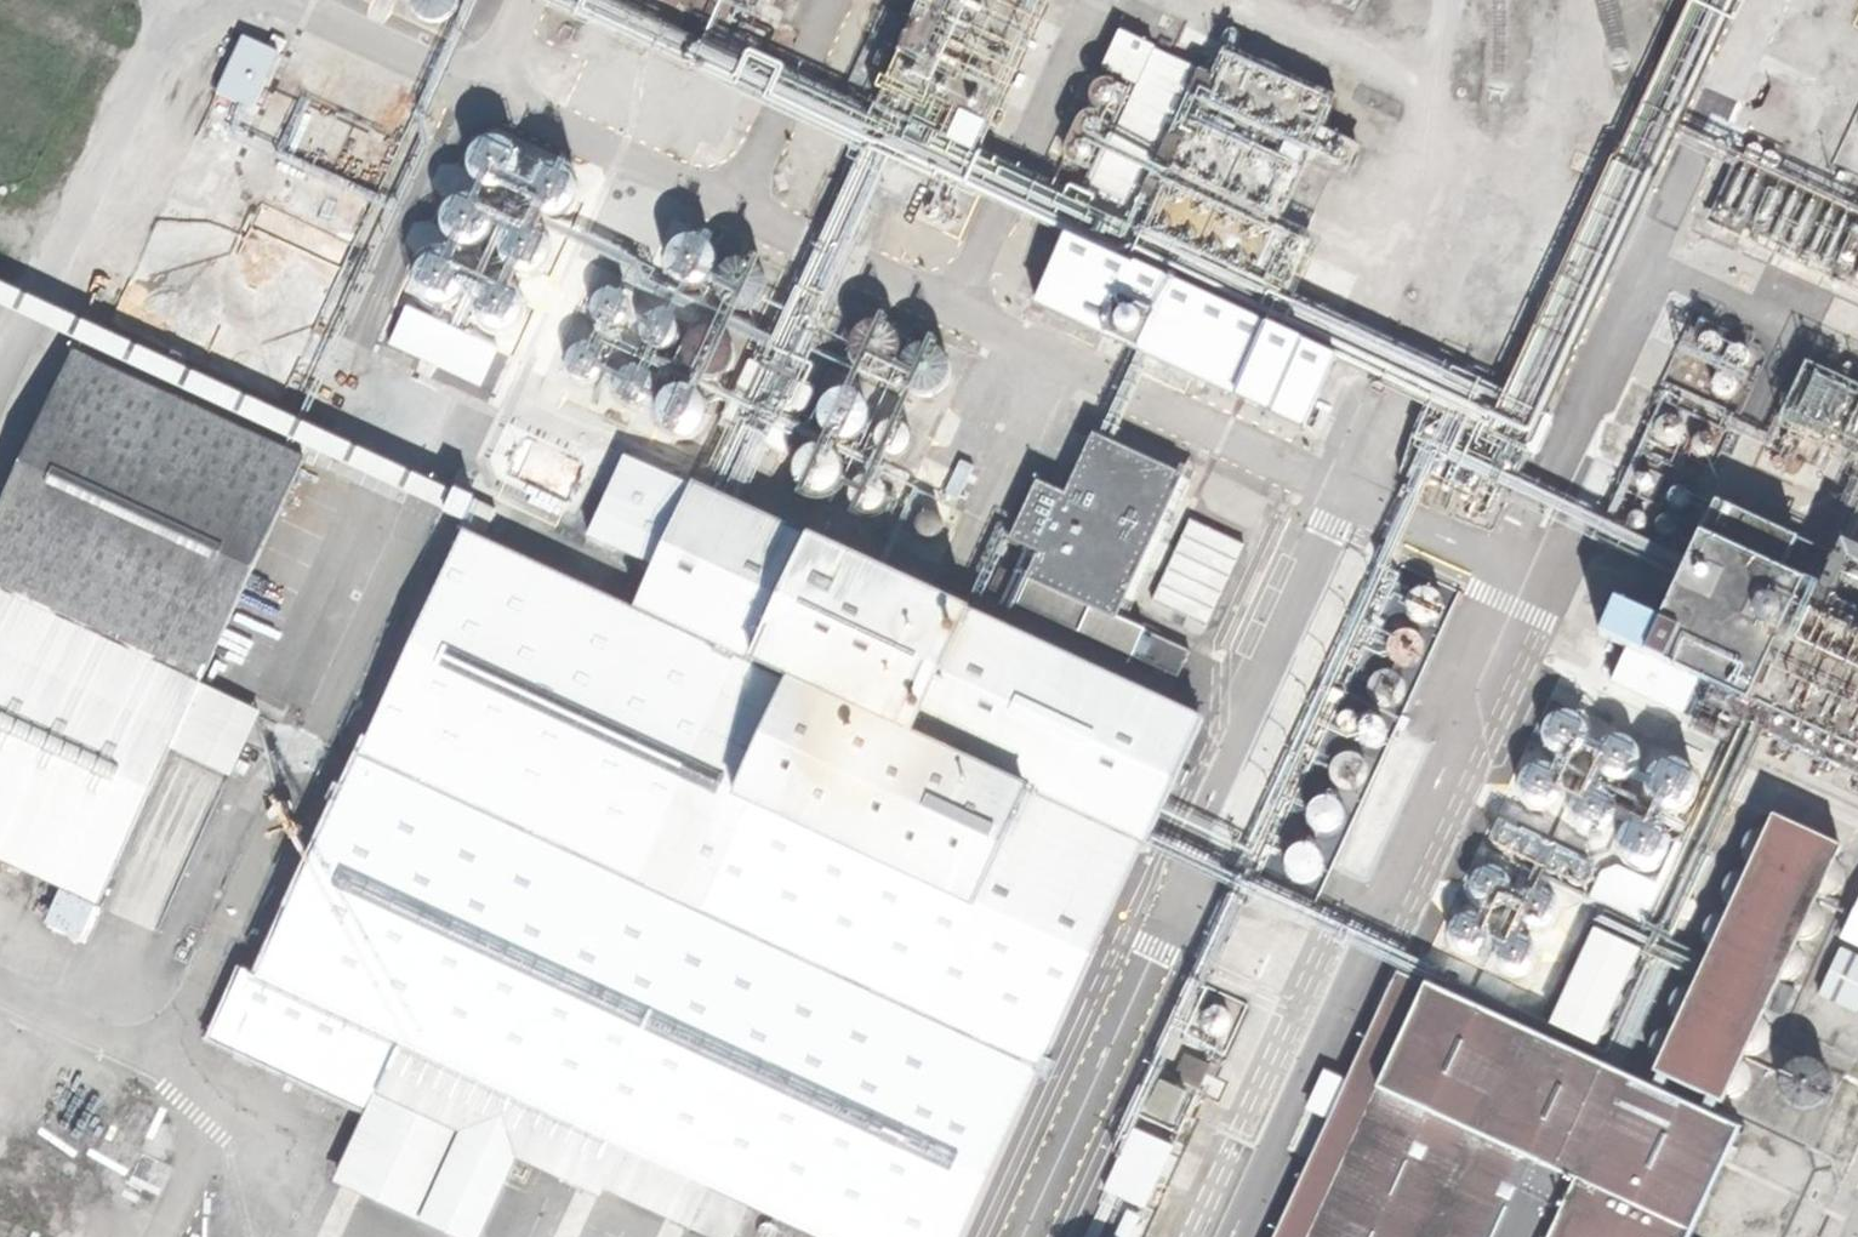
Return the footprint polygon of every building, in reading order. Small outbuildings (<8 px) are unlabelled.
[(455,5),(456,0),(403,0),(414,15),(437,19),(455,5)] [(966,155),(1037,0),(917,0),(867,110),(966,155)] [(825,90),(854,103),(892,20),(863,7),(825,90)] [(670,48),(686,55),(695,37),(701,22),(686,15),(670,48)] [(628,91),(667,108),(672,98),(716,118),(750,44),(714,28),(707,43),(699,61),(692,75),(645,54),(628,91)] [(1230,31),(1213,69),(1134,238),(1285,308),(1313,248),(1269,228),(1305,150),(1348,171),(1368,128),(1327,109),(1340,82),(1230,31)] [(210,91),(251,108),(275,49),(234,33),(210,91)] [(686,55),(699,61),(707,43),(695,37),(686,55)] [(1184,361),(1301,414),(1325,362),(1121,267),(1134,238),(1213,69),(1154,41),(1037,292),(1125,333),(1184,361)] [(171,202),(205,217),(250,119),(216,103),(171,202)] [(1088,132),(1098,127),(1101,117),(1097,107),(1087,104),(1077,109),(1074,119),(1078,128),(1088,132)] [(821,140),(829,136),(833,127),(829,119),(820,115),(812,119),(808,128),(812,136),(821,140)] [(1739,126),(1728,151),(1774,172),(1786,147),(1739,126)] [(1857,165),(1857,136),(1847,160),(1857,165)] [(1072,168),(1082,163),(1087,153),(1082,143),(1072,138),(1062,143),(1057,153),(1062,163),(1072,168)] [(1699,214),(1857,286),(1857,210),(1774,172),(1728,151),(1699,214)] [(1057,201),(1066,197),(1070,187),(1066,177),(1056,174),(1047,178),(1043,187),(1047,197),(1057,201)] [(897,180),(883,185),(877,199),(883,213),(896,219),(910,213),(916,200),(910,186),(897,180)] [(728,308),(741,296),(742,279),(730,266),(713,265),(700,276),(699,293),(710,307),(728,308)] [(603,311),(611,303),(611,291),(603,282),(591,282),(583,290),(582,302),(591,311),(603,311)] [(486,531),(496,511),(453,491),(451,495),(0,284),(0,304),(486,531)] [(654,339),(666,326),(665,310),(653,298),(636,298),(625,310),(625,327),(637,339),(654,339)] [(702,361),(714,348),(715,330),(702,317),(684,317),(671,330),(671,348),(684,361),(702,361)] [(867,360),(880,348),(881,331),(869,318),(852,317),(839,329),(838,347),(850,359),(867,360)] [(1175,380),(1184,361),(1125,333),(1116,352),(1175,380)] [(579,367),(588,358),(587,346),(578,338),(566,338),(558,347),(558,359),(567,368),(579,367)] [(1857,379),(1857,343),(1852,355),(1840,349),(1831,365),(1857,379)] [(95,889),(299,451),(70,344),(0,495),(0,844),(72,878),(95,889)] [(738,346),(714,400),(779,429),(803,376),(738,346)] [(910,395),(924,383),(926,365),(914,351),(897,350),(883,361),(881,379),(892,393),(910,395)] [(630,393),(642,381),(642,364),(629,352),(613,353),(601,365),(601,382),(613,394),(630,393)] [(1822,467),(1836,439),(1857,450),(1857,393),(1814,371),(1777,445),(1805,459),(1822,467)] [(676,413),(689,402),(690,386),(679,373),(662,372),(650,383),(648,399),(659,412),(676,413)] [(834,426),(847,414),(848,397),(836,384),(819,383),(805,395),(804,412),(816,425),(834,426)] [(1664,401),(1644,448),(1692,469),(1712,421),(1664,401)] [(882,441),(893,433),(895,419),(886,407),(872,405),(861,414),(859,428),(867,440),(882,441)] [(1414,474),(1480,506),(1507,449),(1441,418),(1414,474)] [(1037,574),(1028,596),(1139,646),(1148,626),(1128,617),(1193,472),(1102,431),(1073,494),(1049,548),(1037,574)] [(810,480),(822,468),(822,452),(811,439),(794,439),(782,451),(781,468),(793,480),(810,480)] [(1795,479),(1805,459),(1777,445),(1768,465),(1795,479)] [(860,460),(843,461),(832,473),(833,489),(845,501),(861,500),(873,488),(872,471),(860,460)] [(1846,505),(1857,481),(1857,464),(1848,460),(1830,498),(1846,505)] [(1672,481),(1635,463),(1622,490),(1642,500),(1659,508),(1672,481)] [(645,540),(672,553),(699,494),(671,481),(645,540)] [(1021,535),(1049,548),(1073,494),(1045,481),(1021,535)] [(672,553),(646,610),(1146,838),(1181,762),(1204,712),(704,483),(699,494),(672,553)] [(1633,518),(1642,500),(1622,490),(1613,508),(1633,518)] [(1727,506),(1712,538),(1796,577),(1811,545),(1727,506)] [(1208,625),(1245,544),(1187,517),(1150,597),(1208,625)] [(476,532),(464,558),(373,758),(1043,1064),(1146,838),(646,610),(476,532)] [(1658,655),(1695,672),(1759,702),(1801,611),(1809,593),(1813,585),(1796,577),(1712,538),(1670,629),(1658,655)] [(226,1030),(405,1112),(436,1045),(275,972),(373,758),(464,558),(445,550),(226,1030)] [(1277,827),(1342,858),(1469,586),(1404,556),(1277,827)] [(1000,584),(1028,596),(1037,574),(1009,562),(1000,584)] [(1801,611),(1857,637),(1857,616),(1809,593),(1801,611)] [(1613,634),(1658,655),(1670,629),(1625,607),(1613,634)] [(1857,748),(1857,637),(1801,611),(1759,702),(1857,748)] [(1759,702),(1695,672),(1686,690),(1857,770),(1857,748),(1759,702)] [(856,1236),(964,1236),(1043,1064),(373,758),(275,972),(436,1045),(751,1189),(856,1236)] [(1181,762),(1146,838),(1043,1064),(964,1236),(994,1236),(1206,774),(1181,762)] [(1779,817),(1666,1065),(1730,1094),(1843,847),(1779,817)] [(1586,897),(1639,920),(1656,881),(1603,858),(1586,897)] [(1511,866),(1460,982),(1538,1016),(1589,900),(1511,866)] [(81,919),(95,889),(72,878),(58,908),(81,919)] [(1849,936),(1857,940),(1857,915),(1849,936)] [(1643,945),(1600,926),(1561,1014),(1604,1033),(1643,945)] [(1827,998),(1857,1011),(1857,954),(1848,950),(1827,998)] [(1183,1024),(1208,1035),(1201,1052),(1224,1062),(1255,992),(1207,971),(1183,1024)] [(1387,1086),(1434,985),(1410,974),(1287,1236),(1317,1236),(1387,1086)] [(1631,1076),(1434,985),(1387,1086),(1584,1177),(1631,1076)] [(737,1219),(751,1189),(436,1045),(405,1112),(376,1176),(501,1233),(537,1154),(625,1194),(635,1172),(737,1219)] [(1809,1094),(1825,1085),(1831,1067),(1822,1051),(1804,1045),(1788,1054),(1782,1072),(1791,1088),(1809,1094)] [(1157,1060),(1136,1104),(1186,1128),(1207,1083),(1157,1060)] [(1741,1127),(1631,1076),(1584,1177),(1695,1228),(1741,1127)] [(1584,1177),(1387,1086),(1317,1236),(1557,1236),(1584,1177)] [(301,1109),(289,1133),(324,1150),(336,1127),(301,1109)] [(1139,1126),(1115,1182),(1171,1206),(1195,1150),(1139,1126)] [(1695,1228),(1584,1177),(1557,1236),(1691,1236),(1695,1228)] [(1099,1236),(1152,1236),(1161,1218),(1117,1198),(1099,1236)]
